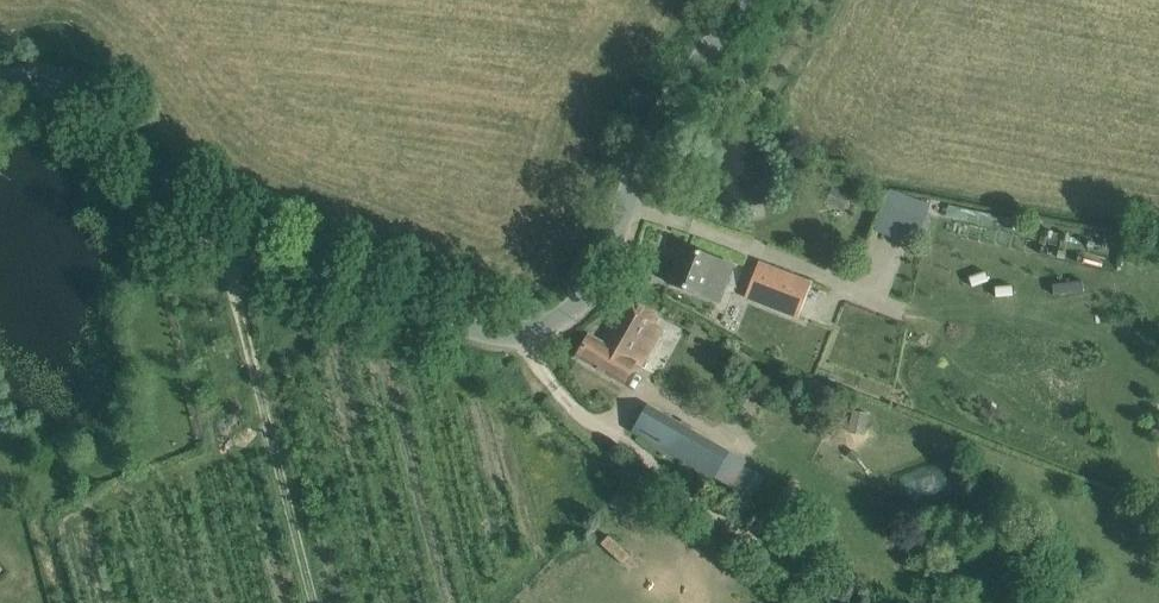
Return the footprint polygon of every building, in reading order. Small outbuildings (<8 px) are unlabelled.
[(848,194),(832,188),(826,203),(842,210),(848,194)] [(886,192),(885,232),(930,232),(931,193),(886,192)] [(682,247),(668,283),(718,302),(732,266),(714,258),(682,247)] [(744,299),(798,320),(812,282),(759,261),(744,299)] [(661,317),(625,297),(599,342),(589,336),(577,357),(623,383),(661,317)] [(744,461),(648,406),(634,431),(730,486),(744,461)]
